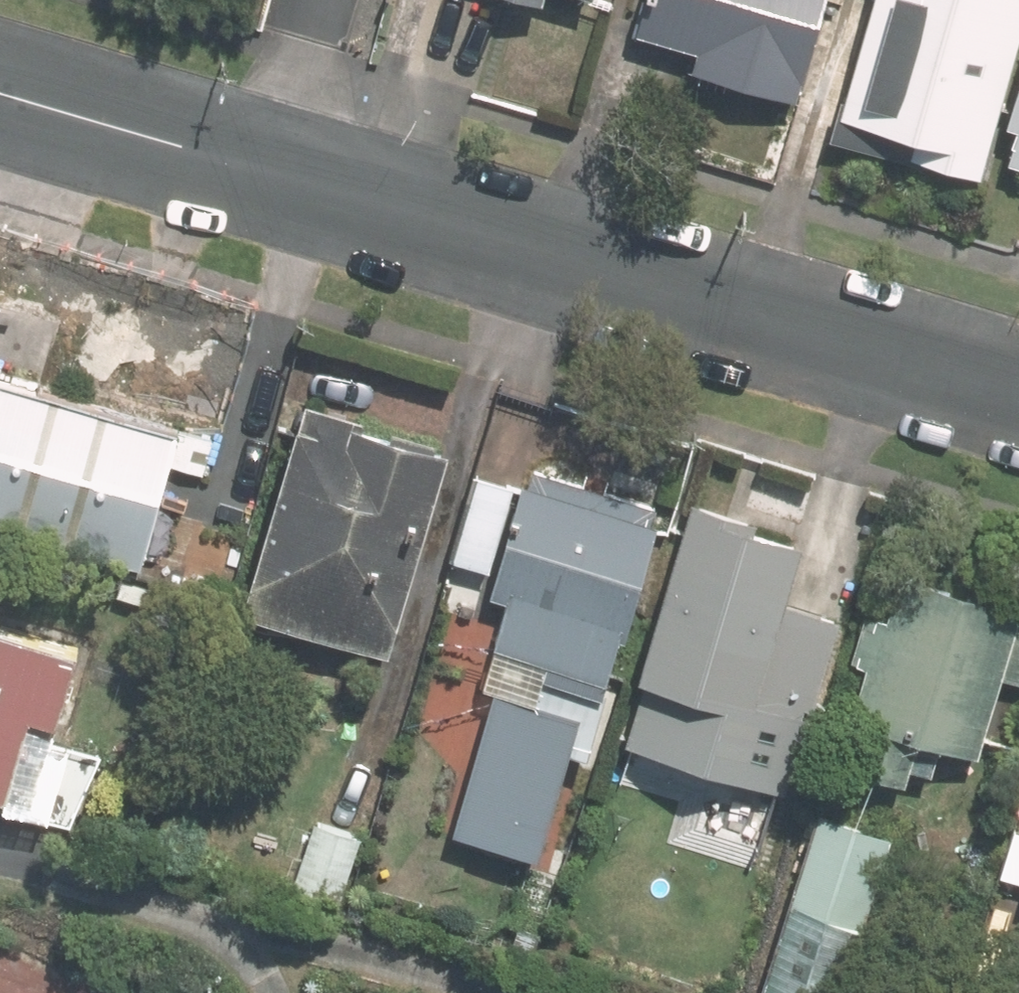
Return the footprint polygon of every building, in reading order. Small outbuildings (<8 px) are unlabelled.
[(823,0),(650,0),(642,27),(704,46),(698,66),(795,96),(823,0)] [(859,116),(906,131),(897,160),(942,173),(946,164),(997,180),(1018,101),(1018,0),(893,0),(859,116)] [(605,30),(530,8),(516,54),(592,76),(605,30)] [(4,305),(14,307),(32,242),(0,232),(0,304),(4,305)] [(79,256),(45,383),(217,430),(254,308),(79,256)] [(0,378),(0,533),(139,572),(179,431),(0,378)] [(319,402),(263,603),(406,644),(462,442),(319,402)] [(659,500),(540,464),(534,483),(528,482),(483,468),(459,553),(504,566),(497,585),(514,591),(487,681),(547,698),(556,669),(598,681),(602,668),(612,671),(626,624),(631,626),(662,521),(654,520),(659,500)] [(756,695),(802,533),(758,519),(760,511),(699,492),(648,663),(656,666),(645,703),(655,706),(650,721),(689,733),(706,680),(756,695)] [(993,748),(1018,662),(1018,598),(911,566),(855,756),(922,775),(925,761),(944,766),(953,737),(993,748)] [(23,785),(18,801),(46,809),(96,643),(7,616),(13,597),(0,593),(0,778),(23,785)] [(829,811),(776,992),(853,992),(878,911),(866,908),(889,829),(829,811)] [(368,833),(321,817),(294,896),(340,912),(368,833)] [(710,904),(749,915),(772,840),(733,827),(710,904)]
